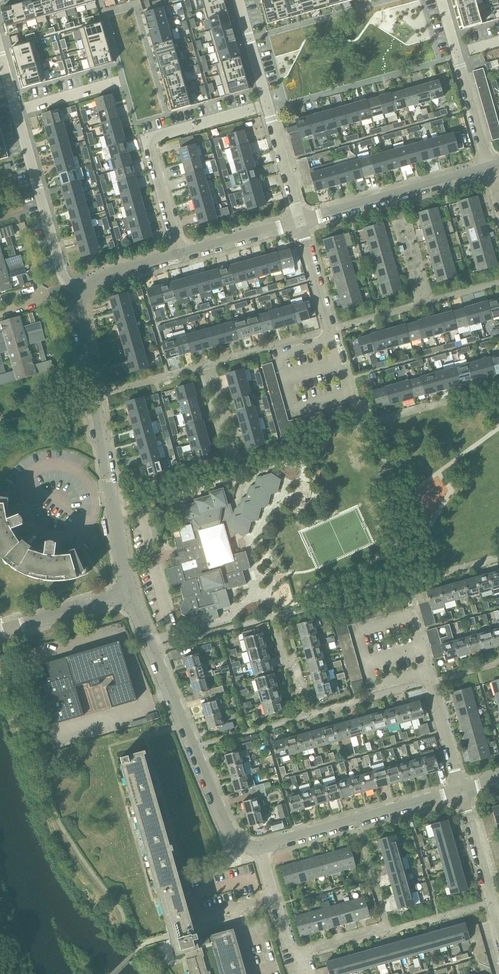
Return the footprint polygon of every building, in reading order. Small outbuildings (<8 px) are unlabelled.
[(31,1),(36,19),(46,16),(42,0),(35,0),(31,1)] [(46,16),(56,14),(52,0),(42,0),(46,16)] [(56,14),(66,11),(63,0),(52,0),(56,14)] [(66,11),(76,8),(73,0),(63,0),(66,11)] [(76,8),(85,5),(84,0),(73,0),(76,8)] [(199,10),(202,9),(204,9),(225,3),(224,0),(196,0),(199,10)] [(283,0),(273,3),(278,21),(289,18),(283,0)] [(283,0),(289,18),(299,16),(295,0),(285,0),(283,0)] [(299,16),(309,13),(306,0),(295,0),(299,16)] [(309,13),(320,10),(317,0),(306,0),(309,13)] [(320,10),(330,7),(328,0),(317,0),(320,10)] [(476,5),(475,0),(455,0),(458,10),(476,5)] [(31,1),(21,4),(26,22),(36,19),(31,1)] [(272,1),(263,4),(268,24),(278,21),(273,3),(272,1)] [(204,9),(202,9),(205,20),(209,19),(228,14),(225,3),(204,9)] [(21,4),(11,7),(17,25),(26,22),(21,4)] [(460,19),(479,14),(476,5),(458,10),(460,19)] [(11,7),(1,10),(9,36),(19,33),(17,25),(11,7)] [(165,7),(144,13),(147,25),(169,19),(168,18),(165,7)] [(228,14),(209,19),(209,20),(212,30),(231,25),(228,14)] [(463,29),(482,24),(479,14),(460,19),(463,29)] [(169,19),(147,25),(150,36),(172,30),(174,29),(171,17),(168,18),(169,19)] [(101,22),(79,29),(82,39),(104,33),(101,22)] [(212,30),(209,30),(212,42),(234,36),(231,25),(212,30)] [(172,30),(150,36),(153,47),(175,41),(175,40),(172,30)] [(104,33),(82,39),(85,49),(107,43),(104,33)] [(234,36),(212,42),(216,53),(237,47),(234,36)] [(175,41),(153,47),(156,58),(178,51),(178,52),(180,51),(177,39),(175,40),(175,41)] [(30,42),(12,48),(15,58),(33,53),(30,42)] [(107,43),(85,49),(87,59),(110,52),(107,43)] [(237,47),(216,53),(219,63),(219,64),(240,58),(237,47)] [(178,51),(156,58),(159,69),(181,62),(178,52),(178,51)] [(110,52),(87,59),(90,69),(113,63),(110,52)] [(33,53),(15,58),(18,68),(36,63),(33,53)] [(219,63),(216,64),(219,75),(243,68),(240,58),(219,64),(219,63)] [(36,63),(18,68),(21,78),(43,71),(40,61),(36,63)] [(181,62),(159,69),(162,80),(184,73),(184,74),(187,73),(183,61),(181,62)] [(243,68),(219,75),(222,85),(246,78),(243,68)] [(473,71),(474,77),(485,74),(483,68),(473,71)] [(43,71),(21,78),(23,88),(46,82),(43,71)] [(184,73),(162,80),(165,90),(187,84),(187,83),(184,74),(184,73)] [(476,82),(486,79),(485,74),(474,77),(476,82)] [(246,78),(222,85),(225,96),(249,89),(246,78)] [(476,82),(477,87),(488,84),(486,79),(476,82)] [(426,84),(430,101),(443,97),(438,81),(426,84)] [(187,84),(165,90),(168,100),(190,94),(190,95),(192,94),(189,83),(187,83),(187,84)] [(426,84),(414,87),(418,104),(430,101),(426,84)] [(479,93),(489,90),(488,84),(477,87),(479,93)] [(414,87),(402,91),(407,107),(418,104),(414,87)] [(479,93),(480,98),(491,95),(489,90),(479,93)] [(402,91),(390,94),(395,111),(407,107),(402,91)] [(190,94),(168,100),(171,111),(193,105),(190,95),(190,94)] [(383,114),(395,111),(390,94),(379,97),(383,114)] [(112,95),(96,100),(99,112),(115,107),(112,95)] [(492,100),(491,95),(480,98),(482,103),(492,100)] [(379,97),(367,101),(372,117),(383,114),(379,97)] [(482,103),(483,109),(494,106),(492,100),(482,103)] [(363,102),(356,104),(360,121),(372,117),(367,101),(363,102)] [(349,124),(360,121),(356,104),(351,105),(344,107),(349,124)] [(495,111),(494,106),(483,109),(485,114),(495,111)] [(115,107),(99,112),(102,124),(119,119),(115,107)] [(340,108),(332,111),(337,127),(349,124),(344,107),(340,108)] [(46,127),(63,122),(59,110),(43,115),(46,127)] [(328,112),(320,114),(325,131),(327,137),(338,133),(337,127),(332,111),(328,112)] [(485,114),(486,119),(497,116),(495,111),(485,114)] [(316,115),(309,117),(313,134),(315,140),(320,139),(319,132),(325,131),(320,114),(316,115)] [(498,122),(497,116),(486,119),(488,125),(498,122)] [(298,125),(300,131),(302,137),(313,134),(309,117),(297,121),(298,125)] [(105,135),(122,131),(119,119),(102,124),(105,135)] [(46,127),(49,138),(66,134),(63,122),(46,127)] [(489,130),(498,127),(498,124),(498,122),(488,125),(489,130)] [(441,138),(446,154),(457,151),(457,150),(464,148),(463,144),(460,132),(446,136),(443,124),(438,126),(441,138)] [(288,134),(289,134),(300,131),(298,125),(286,128),(288,134)] [(0,160),(8,157),(9,157),(0,127),(0,160)] [(491,135),(498,133),(498,127),(489,130),(491,135)] [(122,131),(105,135),(109,147),(125,143),(122,131)] [(289,134),(291,140),(302,137),(300,131),(289,134)] [(231,149),(248,144),(244,132),(228,136),(231,149)] [(49,138),(53,150),(69,146),(66,134),(49,138)] [(303,143),(302,137),(291,140),(293,146),(303,143)] [(441,138),(429,141),(434,157),(446,154),(441,138)] [(434,157),(429,141),(418,144),(422,161),(434,157)] [(125,143),(109,147),(112,159),(129,154),(125,143)] [(293,146),(294,151),(305,148),(303,143),(293,146)] [(248,144),(231,149),(235,161),(251,156),(250,152),(248,144)] [(422,161),(418,144),(406,148),(410,164),(422,161)] [(181,155),(183,162),(199,157),(196,145),(179,150),(181,155)] [(56,162),(73,157),(69,146),(53,150),(56,162)] [(305,149),(305,148),(294,151),(296,157),(312,152),(311,147),(305,149)] [(406,148),(394,151),(399,167),(410,164),(406,148)] [(399,167),(394,151),(382,154),(387,171),(399,167)] [(115,171),(132,166),(129,154),(112,159),(115,171)] [(382,154),(371,158),(375,174),(387,171),(382,154)] [(251,156),(235,161),(238,173),(255,168),(253,164),(251,156)] [(56,162),(59,174),(76,169),(73,157),(56,162)] [(199,157),(183,162),(183,164),(184,167),(186,174),(203,170),(199,157)] [(298,166),(309,163),(307,158),(297,161),(298,166)] [(375,174),(371,158),(359,161),(363,177),(375,174)] [(363,177),(359,161),(347,164),(352,181),(363,177)] [(322,166),(324,171),(328,187),(331,186),(333,186),(340,184),(335,167),(334,162),(322,166)] [(300,171),(310,168),(309,163),(298,166),(300,171)] [(352,181),(347,164),(335,167),(340,184),(352,181)] [(135,178),(132,166),(115,171),(119,183),(135,178)] [(242,185),(258,181),(255,168),(238,173),(233,174),(236,187),(242,185)] [(312,174),(310,168),(300,171),(301,177),(312,174)] [(63,186),(79,181),(76,169),(59,174),(63,186)] [(187,179),(190,187),(206,182),(203,170),(186,174),(187,179)] [(328,187),(324,171),(312,174),(313,179),(315,185),(316,190),(328,187)] [(312,174),(301,177),(303,182),(313,179),(312,174)] [(122,194),(139,190),(135,178),(119,183),(122,194)] [(313,179),(303,182),(305,188),(315,185),(313,179)] [(63,186),(66,197),(83,193),(79,181),(63,186)] [(258,181),(242,185),(245,197),(262,193),(260,188),(258,181)] [(193,199),(210,194),(206,182),(190,187),(191,191),(193,199)] [(125,206),(142,201),(139,190),(122,194),(125,206)] [(69,209),(86,205),(83,193),(66,197),(69,209)] [(262,193),(245,197),(249,210),(265,205),(264,200),(262,193)] [(194,203),(196,211),(213,206),(210,194),(193,199),(194,203)] [(462,216),(464,216),(482,211),(478,197),(458,202),(458,203),(461,202),(464,215),(462,215),(462,216)] [(145,213),(142,201),(125,206),(129,218),(145,213)] [(69,209),(73,221),(89,216),(86,205),(69,209)] [(200,223),(217,219),(213,206),(196,211),(200,223)] [(422,227),(439,223),(436,210),(438,210),(437,208),(418,214),(422,227)] [(466,230),(468,229),(486,224),(482,211),(464,216),(468,228),(465,229),(466,230)] [(149,225),(145,213),(129,218),(132,230),(149,225)] [(76,233),(92,228),(89,216),(73,221),(76,233)] [(441,222),(439,223),(422,227),(425,241),(443,236),(439,224),(442,223),(441,222)] [(370,243),(387,238),(383,224),(363,229),(364,230),(366,229),(369,241),(367,242),(367,243),(370,243)] [(469,244),(472,243),(489,238),(488,234),(486,224),(468,229),(472,242),(469,242),(469,244)] [(149,225),(132,230),(135,241),(152,237),(149,225)] [(6,237),(9,248),(14,247),(11,236),(15,235),(12,226),(0,229),(0,239),(6,237)] [(76,233),(79,245),(96,240),(92,228),(76,233)] [(327,254),(344,249),(341,237),(343,236),(343,235),(323,241),(327,254)] [(445,236),(443,236),(425,241),(429,254),(447,250),(443,238),(445,237),(445,236)] [(371,257),(373,256),(391,251),(387,238),(370,243),(373,255),(371,255),(371,257)] [(473,257),(476,256),(493,251),(489,238),(472,243),(475,255),(473,256),(473,257)] [(83,256),(99,252),(96,240),(79,245),(83,256)] [(0,251),(0,272),(24,265),(21,256),(17,257),(14,247),(9,248),(12,258),(4,261),(1,251),(0,251)] [(347,248),(344,249),(327,254),(331,268),(348,263),(345,251),(347,250),(347,248)] [(447,250),(429,254),(433,268),(450,263),(447,251),(449,250),(449,249),(447,250)] [(282,270),(294,266),(290,250),(278,253),(282,270)] [(375,270),(377,269),(395,264),(391,251),(373,256),(377,268),(375,269),(375,270)] [(493,251),(476,256),(479,269),(477,269),(477,271),(497,265),(493,251)] [(271,273),(282,270),(278,253),(266,256),(271,273)] [(266,256),(254,260),(259,276),(271,273),(266,256)] [(247,280),(259,276),(254,260),(242,263),(247,280)] [(350,262),(348,263),(331,268),(335,281),(352,276),(348,264),(351,263),(350,262)] [(452,262),(450,263),(433,268),(437,282),(457,276),(456,276),(454,277),(450,264),(453,264),(452,262)] [(235,283),(247,280),(242,263),(231,266),(235,283)] [(399,278),(395,264),(377,269),(381,282),(378,282),(379,284),(381,283),(399,278)] [(0,272),(0,284),(2,292),(12,289),(9,278),(17,276),(20,287),(25,285),(22,275),(26,273),(25,269),(24,265),(0,272)] [(235,283),(231,266),(219,270),(224,286),(235,283)] [(212,290),(224,286),(219,270),(207,273),(212,290)] [(212,290),(207,273),(195,276),(200,293),(212,290)] [(352,276),(335,281),(338,294),(356,290),(352,277),(355,277),(354,275),(352,276)] [(188,296),(200,293),(195,276),(183,280),(188,296)] [(402,292),(399,278),(381,283),(384,295),(382,296),(382,297),(402,292)] [(176,300),(188,296),(183,280),(172,283),(176,300)] [(165,303),(176,300),(172,283),(160,286),(165,303)] [(165,303),(160,286),(148,290),(153,306),(165,303)] [(358,289),(356,290),(338,294),(342,308),(362,303),(359,303),(356,291),(359,290),(358,289)] [(110,298),(114,311),(130,306),(127,294),(110,298)] [(488,302),(492,318),(498,317),(498,299),(488,302)] [(481,322),(492,318),(488,302),(476,305),(481,322)] [(292,306),(297,323),(309,319),(304,303),(292,306)] [(469,325),(481,322),(476,305),(464,309),(469,325)] [(117,323),(134,318),(130,306),(114,311),(117,323)] [(290,325),(297,323),(292,306),(280,309),(285,326),(290,325)] [(285,326),(280,309),(269,313),(273,329),(278,328),(285,326)] [(469,325),(464,309),(452,312),(457,329),(469,325)] [(445,332),(457,329),(452,312),(440,315),(445,332)] [(20,317),(10,319),(16,339),(43,331),(40,322),(36,323),(33,313),(28,314),(32,325),(23,328),(20,317)] [(267,331),(273,329),(269,313),(257,316),(262,333),(267,331)] [(243,338),(250,336),(245,319),(244,314),(232,318),(233,323),(238,339),(243,338)] [(445,332),(440,315),(429,319),(433,335),(445,332)] [(255,335),(262,333),(257,316),(245,319),(250,336),(255,335)] [(117,323),(121,335),(137,330),(134,318),(117,323)] [(16,339),(10,319),(1,322),(4,333),(0,334),(0,343),(16,339)] [(422,339),(433,335),(429,319),(417,322),(422,339)] [(410,342),(422,339),(417,322),(405,325),(410,342)] [(233,323),(222,326),(226,343),(231,341),(238,339),(233,323)] [(405,325),(393,329),(398,345),(410,342),(405,325)] [(219,345),(226,343),(222,326),(210,329),(215,346),(219,345)] [(210,329),(198,333),(203,349),(208,348),(215,346),(210,329)] [(386,349),(398,345),(393,329),(381,332),(386,349)] [(124,347),(141,343),(137,330),(121,335),(124,347)] [(43,331),(16,339),(21,358),(31,355),(28,345),(37,342),(40,353),(44,352),(41,341),(46,340),(43,331)] [(381,332),(370,335),(374,352),(386,349),(381,332)] [(196,351),(203,349),(198,333),(186,336),(191,352),(196,351)] [(363,355),(374,352),(370,335),(358,339),(359,343),(360,345),(353,347),(356,357),(363,355)] [(184,354),(191,352),(186,336),(175,339),(179,356),(184,354)] [(3,363),(0,353),(9,350),(12,361),(21,358),(16,339),(0,343),(0,364),(3,363)] [(179,356),(175,339),(163,342),(168,359),(172,358),(179,356)] [(124,347),(128,360),(144,355),(141,343),(124,347)] [(450,349),(448,343),(437,347),(439,352),(450,349)] [(44,352),(40,353),(43,363),(34,366),(31,355),(21,358),(27,378),(54,370),(51,361),(47,362),(44,352)] [(148,367),(144,355),(128,360),(131,372),(148,367)] [(498,374),(498,356),(491,358),(496,375),(498,374)] [(3,363),(0,364),(0,369),(2,375),(0,376),(0,385),(27,378),(21,358),(12,361),(15,371),(6,374),(3,363)] [(491,358),(479,362),(484,378),(496,375),(491,358)] [(274,367),(272,362),(262,365),(263,370),(274,367)] [(472,381),(484,378),(479,362),(467,365),(472,381)] [(460,385),(472,381),(467,365),(455,368),(460,385)] [(275,373),(274,367),(263,370),(265,376),(275,373)] [(448,388),(460,385),(455,368),(444,371),(448,388)] [(230,387),(247,382),(243,370),(227,375),(230,387)] [(448,388),(444,371),(432,375),(437,391),(448,388)] [(266,381),(277,378),(275,373),(265,376),(266,381)] [(425,395),(437,391),(432,375),(420,378),(425,395)] [(278,383),(277,378),(266,381),(268,386),(278,383)] [(425,395),(420,378),(408,381),(413,398),(425,395)] [(401,401),(413,398),(408,381),(396,385),(401,401)] [(230,387),(233,399),(250,395),(247,382),(230,387)] [(269,392),(280,389),(278,383),(268,386),(269,392)] [(176,389),(179,401),(196,397),(193,385),(176,389)] [(401,401),(396,385),(385,388),(389,405),(401,401)] [(378,408),(389,405),(385,388),(373,391),(378,408)] [(281,394),(280,389),(269,392),(271,397),(281,394)] [(272,403),(283,400),(281,394),(271,397),(272,403)] [(233,399),(237,411),(253,407),(250,395),(233,399)] [(183,414),(199,409),(196,397),(179,401),(183,414)] [(127,403),(131,415),(147,410),(144,398),(127,403)] [(284,405),(283,400),(272,403),(273,408),(284,405)] [(173,416),(170,404),(165,406),(168,418),(173,416)] [(275,413),(286,410),(284,405),(273,408),(275,413)] [(340,418),(345,417),(343,406),(337,408),(340,418)] [(257,419),(253,407),(237,411),(240,424),(257,419)] [(335,420),(340,418),(337,408),(332,409),(335,420)] [(183,414),(186,426),(203,421),(199,409),(183,414)] [(335,420),(332,409),(326,411),(329,421),(335,420)] [(150,423),(147,410),(131,415),(134,427),(150,423)] [(287,416),(286,410),(275,413),(276,419),(287,416)] [(324,423),(329,421),(326,411),(321,412),(324,423)] [(324,423),(321,412),(316,414),(319,424),(324,423)] [(313,426),(319,424),(316,414),(310,415),(313,426)] [(308,427),(313,426),(310,415),(305,417),(308,427)] [(172,430),(177,429),(173,416),(168,418),(172,430)] [(281,435),(292,432),(289,421),(287,416),(276,419),(281,435)] [(308,427),(305,417),(299,418),(302,429),(308,427)] [(297,430),(302,429),(299,418),(294,420),(297,430)] [(240,424),(244,436),(260,431),(257,419),(240,424)] [(297,430),(294,420),(289,421),(292,432),(297,430)] [(203,421),(186,426),(189,438),(206,434),(203,421)] [(134,427),(137,440),(154,435),(150,423),(134,427)] [(264,444),(264,443),(260,431),(244,436),(247,448),(264,444)] [(189,438),(193,450),(209,446),(206,434),(189,438)] [(157,447),(154,435),(137,440),(141,452),(157,447)] [(213,458),(209,446),(193,450),(196,463),(213,458)] [(141,452),(144,464),(161,460),(157,447),(141,452)] [(148,476),(164,472),(161,460),(144,464),(148,476)] [(168,569),(167,569),(172,586),(180,584),(185,601),(181,608),(182,615),(189,618),(189,619),(200,616),(202,623),(219,618),(217,610),(231,606),(226,590),(229,589),(247,585),(243,571),(251,568),(246,552),(232,555),(232,554),(228,539),(233,537),(236,532),(241,536),(248,534),(251,522),(258,520),(261,508),(268,506),(271,495),(277,493),(280,480),(271,474),(270,474),(264,476),(263,477),(261,476),(256,478),(255,485),(250,486),(246,497),(241,499),(239,506),(238,506),(234,510),(235,511),(233,513),(228,508),(223,490),(210,493),(211,496),(195,501),(196,504),(181,508),(185,522),(190,520),(191,524),(178,528),(181,538),(175,540),(176,546),(177,549),(178,549),(180,557),(177,557),(174,558),(173,559),(174,563),(175,567),(168,569)] [(10,566),(27,544),(22,540),(20,537),(19,538),(17,539),(12,530),(14,529),(23,525),(23,524),(23,523),(23,520),(23,518),(21,517),(20,516),(19,515),(10,519),(7,519),(5,509),(8,508),(8,505),(9,499),(0,497),(0,557),(1,558),(3,560),(9,565),(10,566)] [(27,544),(10,566),(11,567),(17,571),(19,572),(26,575),(29,576),(36,579),(38,579),(45,581),(48,581),(55,581),(58,581),(65,581),(68,580),(75,579),(78,578),(86,575),(75,549),(69,552),(66,553),(66,556),(55,556),(56,553),(57,544),(56,544),(55,542),(53,541),(50,541),(48,542),(47,542),(46,542),(45,552),(44,555),(34,552),(35,549),(32,547),(27,544)] [(488,574),(493,589),(498,588),(498,571),(488,574)] [(476,577),(480,593),(493,589),(488,574),(476,577)] [(464,581),(468,596),(480,593),(476,577),(464,581)] [(451,584),(455,600),(468,596),(464,581),(451,584)] [(439,588),(443,603),(455,600),(451,584),(439,588)] [(427,591),(429,601),(431,607),(443,603),(439,588),(427,591)] [(400,597),(395,599),(398,611),(404,609),(400,597)] [(393,612),(398,611),(395,599),(389,601),(393,612)] [(387,614),(393,612),(389,601),(383,603),(387,614)] [(429,601),(418,604),(420,610),(431,607),(429,601)] [(381,616),(387,614),(383,603),(378,604),(381,616)] [(378,604),(372,606),(376,617),(381,616),(378,604)] [(372,606),(367,608),(370,619),(376,617),(372,606)] [(431,607),(420,610),(422,616),(433,613),(431,607)] [(367,608),(361,609),(365,620),(370,619),(367,608)] [(361,609),(356,611),(359,622),(365,620),(361,609)] [(356,611),(350,613),(353,623),(359,622),(356,611)] [(348,625),(353,623),(350,613),(345,614),(345,616),(348,625)] [(433,613),(422,616),(423,622),(434,618),(434,616),(433,613)] [(333,619),(338,637),(350,634),(347,625),(348,625),(345,616),(333,619)] [(434,618),(423,622),(425,627),(436,624),(434,618)] [(309,635),(317,633),(313,620),(298,625),(300,635),(301,637),(309,635)] [(442,644),(443,650),(445,656),(446,660),(459,656),(454,641),(451,631),(452,631),(450,624),(445,625),(445,626),(444,626),(447,636),(440,638),(440,639),(442,644)] [(428,635),(428,636),(432,635),(438,633),(437,627),(426,630),(428,635)] [(498,645),(498,628),(491,630),(492,635),(496,646),(498,645)] [(242,633),(247,651),(266,645),(263,633),(253,636),(252,630),(242,633)] [(491,630),(479,634),(479,635),(483,650),(496,646),(492,635),(491,630)] [(301,637),(304,650),(320,645),(318,635),(317,633),(309,635),(301,637)] [(428,636),(430,642),(440,639),(440,638),(439,635),(438,633),(432,635),(428,636)] [(351,640),(350,635),(350,634),(338,637),(340,643),(351,640)] [(474,635),(466,637),(471,653),(483,650),(479,635),(479,634),(474,635)] [(466,637),(454,641),(459,656),(471,653),(466,637)] [(430,642),(431,648),(442,644),(440,639),(430,642)] [(353,645),(351,640),(340,643),(342,648),(353,645)] [(100,684),(99,679),(113,675),(114,679),(114,680),(115,685),(106,688),(112,707),(137,700),(119,641),(47,663),(51,677),(36,682),(49,726),(84,715),(75,686),(89,682),(90,687),(100,684)] [(184,658),(188,671),(203,667),(199,654),(213,650),(211,644),(197,648),(198,654),(184,658)] [(433,653),(443,650),(442,644),(431,648),(433,653)] [(266,645),(247,651),(251,663),(270,658),(266,645)] [(320,645),(304,650),(308,662),(324,657),(320,645)] [(355,651),(353,645),(342,648),(343,654),(355,651)] [(445,656),(443,650),(433,653),(434,659),(445,656)] [(356,657),(355,651),(343,654),(345,660),(356,657)] [(324,657),(308,662),(311,674),(327,670),(324,657)] [(358,662),(356,657),(345,660),(346,666),(358,662)] [(270,658),(251,663),(254,675),(273,670),(270,658)] [(360,668),(358,662),(346,666),(348,671),(360,668)] [(204,672),(203,667),(188,671),(191,682),(206,678),(219,674),(218,670),(213,671),(212,670),(204,672)] [(361,673),(360,668),(348,671),(350,677),(361,673)] [(327,670),(311,674),(315,687),(331,682),(327,670)] [(350,677),(351,683),(363,679),(361,673),(350,677)] [(259,691),(278,686),(274,674),(255,679),(259,691)] [(209,690),(206,678),(191,682),(194,694),(209,690),(210,696),(225,692),(223,686),(209,690)] [(365,685),(363,679),(351,683),(353,689),(365,685)] [(336,680),(331,682),(315,687),(318,699),(334,695),(335,697),(341,695),(336,680)] [(455,707),(473,702),(470,690),(472,689),(471,688),(480,686),(479,681),(469,683),(471,688),(452,694),(455,707)] [(281,698),(278,686),(259,691),(262,704),(281,698)] [(226,698),(225,692),(210,696),(212,702),(202,704),(206,717),(221,713),(217,701),(226,698)] [(281,698),(262,704),(266,716),(285,711),(281,698)] [(419,701),(407,705),(411,721),(424,717),(419,701)] [(473,702),(455,707),(459,721),(477,716),(473,704),(476,703),(475,702),(473,702)] [(411,721),(407,705),(394,708),(399,724),(411,721)] [(399,724),(394,708),(382,712),(387,728),(399,724)] [(157,712),(146,716),(147,722),(159,718),(157,712)] [(370,715),(375,731),(387,728),(382,712),(370,715)] [(224,725),(221,713),(206,717),(209,729),(219,727),(221,732),(235,728),(233,722),(224,725)] [(358,719),(363,735),(375,731),(370,715),(358,719)] [(479,715),(477,716),(459,721),(463,734),(481,729),(477,717),(479,717),(479,715)] [(346,722),(351,738),(363,735),(358,719),(346,722)] [(339,741),(351,738),(346,722),(334,726),(339,741)] [(322,729),(326,745),(339,741),(334,726),(322,729)] [(309,732),(314,748),(326,745),(322,729),(309,732)] [(483,729),(481,729),(463,734),(467,748),(485,743),(481,731),(483,730),(483,729)] [(297,736),(302,752),(314,748),(309,732),(297,736)] [(290,755),(302,752),(297,736),(285,739),(290,755)] [(437,743),(435,736),(425,739),(427,746),(437,743)] [(285,739),(273,743),(277,759),(290,755),(285,739)] [(250,755),(242,758),(240,752),(253,748),(252,741),(237,745),(239,751),(225,755),(228,767),(243,763),(251,761),(250,755)] [(485,743),(467,748),(471,762),(491,756),(490,756),(488,756),(485,744),(487,744),(487,742),(485,743)] [(191,927),(169,851),(174,850),(172,844),(168,846),(142,755),(147,754),(145,750),(141,752),(141,751),(120,757),(122,765),(123,765),(124,770),(126,770),(128,776),(126,776),(126,777),(128,777),(130,784),(128,784),(132,796),(134,795),(135,802),(133,802),(134,803),(136,803),(138,809),(135,810),(139,822),(141,821),(143,827),(141,828),(141,829),(143,828),(145,835),(143,835),(146,847),(148,847),(150,853),(148,854),(148,855),(150,854),(152,861),(150,862),(153,873),(155,872),(157,879),(155,880),(156,881),(158,880),(160,887),(157,887),(161,899),(163,899),(165,905),(163,906),(163,907),(165,906),(167,913),(165,913),(168,925),(170,924),(172,931),(170,932),(171,936),(172,939),(176,955),(185,953),(187,961),(186,961),(190,973),(211,973),(210,971),(207,972),(203,957),(204,956),(202,948),(199,948),(199,946),(213,942),(222,973),(243,973),(231,929),(211,935),(211,937),(197,941),(197,939),(198,938),(197,933),(192,934),(192,933),(191,930),(191,927)] [(439,770),(433,750),(421,754),(422,758),(426,774),(439,770)] [(410,762),(414,777),(426,774),(422,758),(410,762)] [(402,781),(414,777),(410,762),(397,765),(402,781)] [(247,775),(243,763),(228,767),(232,780),(247,775)] [(402,781),(397,765),(385,769),(389,785),(402,781)] [(385,769),(373,772),(377,788),(389,785),(385,769)] [(377,788),(373,772),(361,776),(366,791),(377,788)] [(252,774),(247,775),(232,780),(235,792),(250,788),(251,793),(265,790),(263,784),(255,786),(252,774)] [(366,791),(361,776),(349,779),(354,795),(366,791)] [(354,795),(349,779),(337,782),(342,798),(354,795)] [(325,786),(329,802),(342,798),(337,782),(325,786)] [(329,802),(325,786),(312,789),(317,805),(329,802)] [(317,805),(312,789),(300,793),(305,809),(317,805)] [(246,814),(261,810),(266,809),(262,797),(267,796),(265,790),(251,793),(253,799),(243,802),(246,814)] [(305,809),(300,793),(288,796),(292,812),(305,809)] [(289,816),(286,803),(278,805),(282,818),(289,816)] [(266,809),(261,810),(246,814),(250,827),(265,823),(263,815),(267,814),(266,809)] [(481,815),(483,821),(495,818),(493,812),(481,815)] [(495,818),(483,821),(484,827),(496,823),(495,818)] [(435,837),(451,832),(448,820),(431,825),(435,837)] [(484,827),(486,832),(498,829),(497,824),(496,824),(496,823),(484,827)] [(488,838),(498,835),(498,832),(498,829),(486,832),(488,838)] [(438,848),(454,844),(451,832),(435,837),(438,848)] [(382,852),(398,847),(395,835),(379,840),(382,852)] [(488,838),(489,844),(498,841),(498,835),(488,838)] [(441,860),(458,855),(454,844),(438,848),(441,860)] [(492,854),(498,852),(498,845),(490,848),(492,854)] [(385,863),(402,858),(398,847),(382,852),(385,863)] [(354,868),(356,867),(350,848),(337,851),(342,869),(354,866),(354,868)] [(323,855),(328,873),(340,869),(341,872),(342,871),(342,869),(337,851),(323,855)] [(329,875),(328,873),(323,855),(310,859),(315,876),(326,873),(327,875),(329,875)] [(445,872),(461,867),(458,855),(441,860),(445,872)] [(389,875),(405,870),(402,858),(385,863),(389,875)] [(315,876),(310,859),(296,863),(301,880),(313,877),(314,879),(315,879),(315,876)] [(302,883),(301,880),(296,863),(282,866),(288,887),(288,886),(287,884),(300,880),(301,883),(302,883)] [(448,883),(464,878),(461,867),(445,872),(448,883)] [(392,886),(408,882),(405,870),(389,875),(392,886)] [(448,883),(451,895),(468,890),(464,878),(448,883)] [(408,882),(392,886),(395,898),(412,893),(408,882)] [(412,893),(395,898),(399,910),(415,905),(412,893)] [(351,904),(355,921),(370,917),(364,897),(364,898),(364,900),(352,904),(351,901),(350,901),(351,904)] [(337,908),(342,925),(355,921),(351,904),(339,907),(338,905),(337,905),(337,908)] [(323,911),(328,929),(342,925),(337,908),(325,911),(324,908),(323,909),(324,911),(323,911)] [(328,929),(323,911),(311,915),(311,912),(310,913),(310,915),(315,932),(328,929)] [(297,916),(296,916),(302,936),(315,932),(310,915),(298,918),(297,916)] [(466,923),(454,927),(458,943),(470,940),(470,939),(468,933),(467,927),(466,923)] [(478,924),(467,927),(468,933),(480,930),(478,924)] [(447,946),(458,943),(454,927),(442,930),(447,946)] [(435,950),(447,946),(442,930),(430,933),(435,950)] [(468,933),(470,939),(481,935),(480,930),(468,933)] [(430,933),(419,936),(423,953),(435,950),(430,933)] [(481,935),(470,939),(470,940),(471,945),(483,941),(481,935)] [(419,936),(407,940),(412,956),(423,953),(419,936)] [(407,940),(395,943),(400,959),(412,956),(407,940)] [(485,947),(483,941),(471,945),(473,950),(485,947)] [(395,943),(384,946),(389,963),(400,959),(395,943)] [(384,946),(372,949),(377,966),(389,963),(384,946)] [(486,953),(485,947),(473,950),(475,956),(486,953)] [(361,953),(366,969),(377,966),(372,949),(361,953)] [(361,953),(350,956),(355,972),(366,969),(361,953)] [(343,973),(348,973),(355,972),(350,956),(338,959),(343,973)] [(477,965),(489,962),(487,957),(476,960),(477,965)] [(329,973),(343,973),(338,959),(326,962),(327,967),(329,972),(329,973)] [(477,965),(479,971),(490,968),(489,962),(477,965)]
